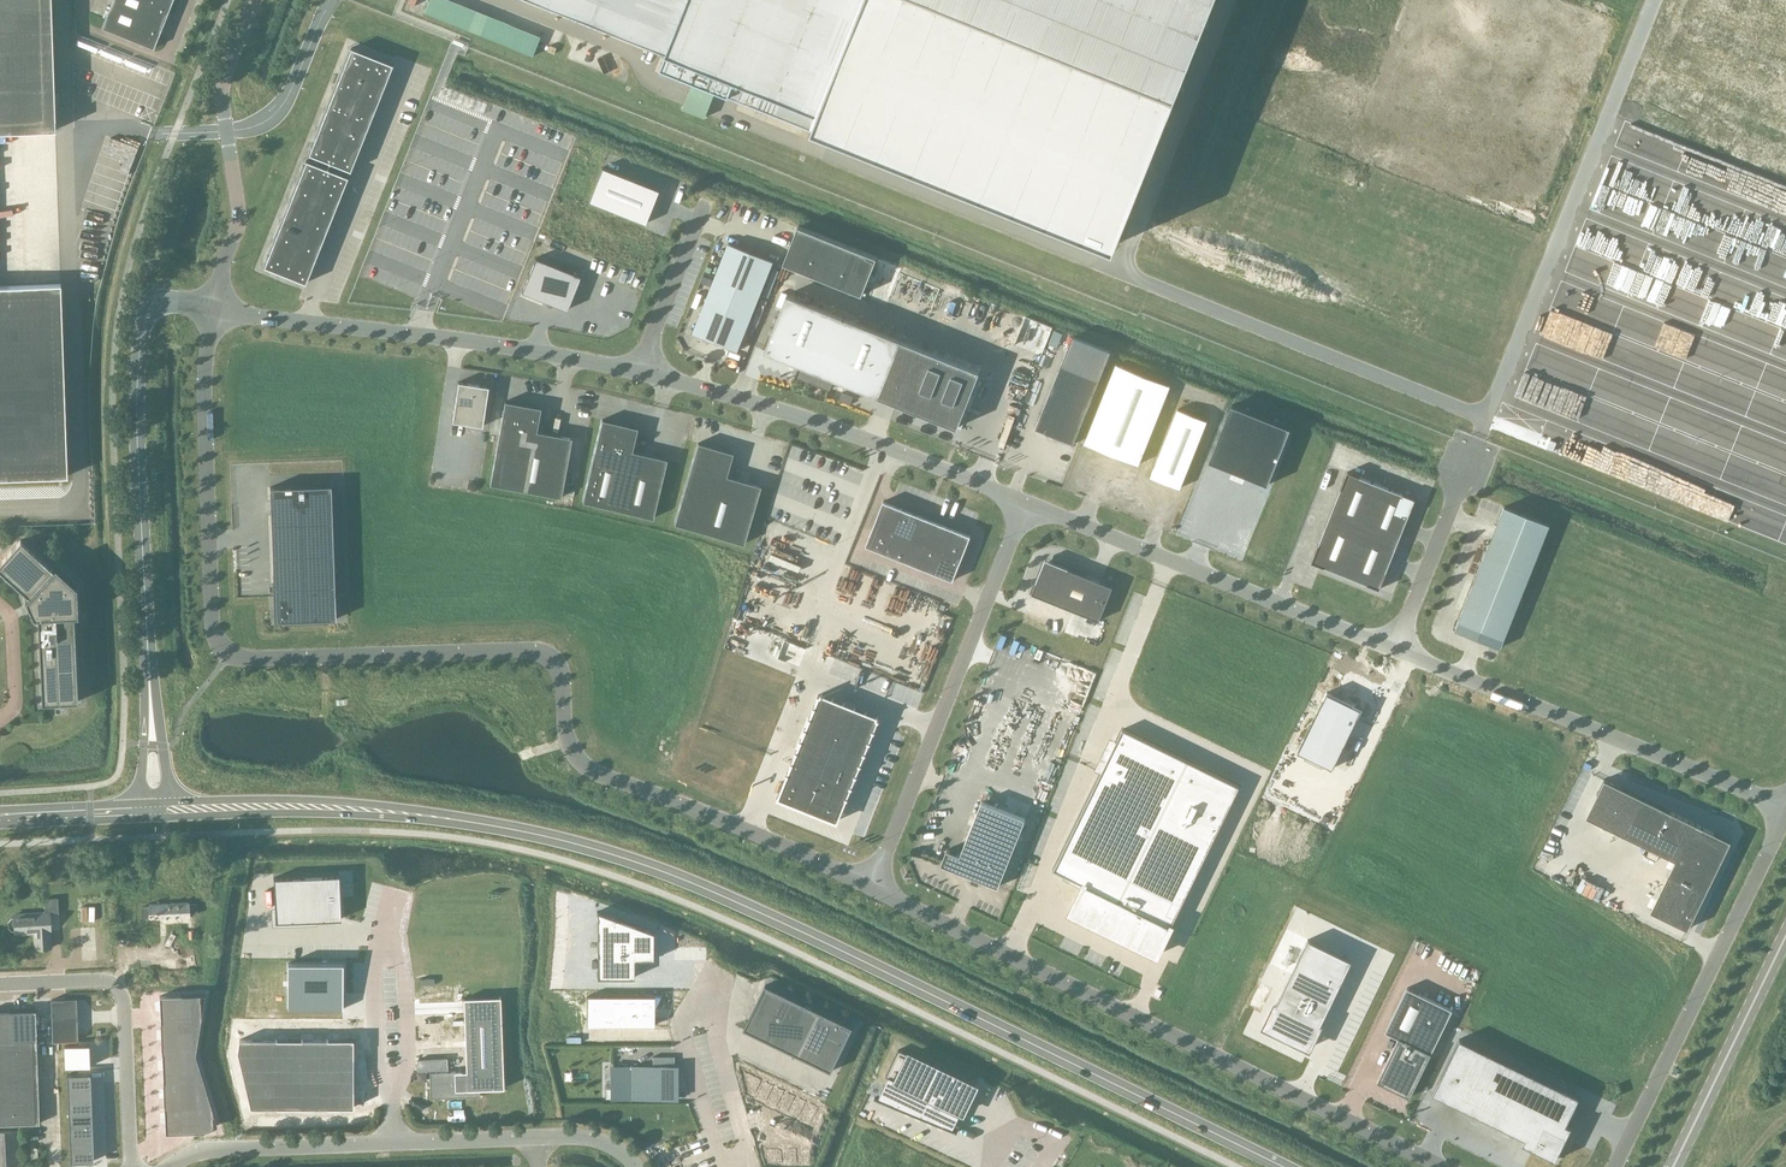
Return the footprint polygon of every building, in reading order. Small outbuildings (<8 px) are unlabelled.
[(55,130),(51,0),(0,0),(0,132),(55,130)] [(171,0),(112,0),(111,2),(162,23),(171,0)] [(813,124),(863,0),(531,0),(666,54),(661,69),(811,129),(813,124)] [(813,124),(1114,245),(1176,92),(945,0),(863,0),(813,124)] [(1176,92),(1213,0),(945,0),(1176,92)] [(153,47),(162,23),(111,2),(101,27),(153,48),(153,47)] [(350,170),(392,64),(351,47),(308,154),(350,170)] [(305,283),(347,176),(306,160),(263,266),(305,283)] [(601,167),(588,201),(644,224),(658,190),(601,167)] [(798,226),(783,263),(862,295),(877,257),(798,226)] [(773,261),(728,243),(692,333),(737,351),(773,261)] [(535,258),(521,292),(566,310),(580,276),(535,258)] [(938,313),(946,290),(905,276),(897,298),(938,313)] [(67,476),(60,284),(0,286),(0,478),(67,476)] [(787,294),(764,350),(799,364),(793,379),(794,379),(795,377),(813,384),(818,371),(957,427),(979,371),(787,294)] [(965,304),(959,321),(973,326),(979,309),(965,304)] [(1061,365),(1035,428),(1073,443),(1099,380),(1110,351),(1072,336),(1061,365)] [(1138,464),(1170,385),(1116,364),(1084,442),(1138,464)] [(488,386),(458,382),(452,421),(482,426),(488,386)] [(536,431),(540,408),(504,401),(489,484),(560,497),(571,437),(536,431)] [(1267,484),(1290,428),(1232,405),(1209,460),(1267,484)] [(1177,409),(1151,476),(1180,487),(1207,420),(1177,409)] [(631,451),(637,428),(601,419),(582,501),(652,518),(666,459),(631,451)] [(725,476),(732,453),(697,443),(674,523),(743,544),(760,486),(725,476)] [(1415,498),(1347,471),(1311,562),(1379,589),(1415,498)] [(273,584),(272,584),(274,621),(335,619),(335,594),(334,594),(330,485),(270,487),(273,584)] [(970,535),(883,501),(865,545),(953,580),(970,535)] [(1504,507),(1455,629),(1499,647),(1548,524),(1504,507)] [(0,562),(0,571),(28,596),(25,599),(27,603),(25,604),(29,613),(31,612),(33,616),(37,616),(41,703),(78,701),(73,614),(77,614),(76,585),(55,566),(52,569),(20,540),(0,562)] [(1043,563),(1032,593),(1099,620),(1113,586),(1049,561),(1043,563)] [(968,699),(972,702),(979,692),(975,689),(968,699)] [(1332,768),(1361,709),(1326,692),(1298,751),(1332,768)] [(820,697),(816,706),(813,705),(813,707),(816,708),(812,718),(809,716),(808,718),(811,719),(807,729),(805,728),(804,729),(807,730),(803,740),(800,739),(799,740),(802,741),(798,751),(796,750),(795,751),(798,752),(794,762),(791,761),(791,762),(793,763),(789,773),(787,772),(786,774),(789,775),(780,797),(836,820),(845,797),(848,798),(848,797),(846,796),(850,786),(852,787),(853,786),(850,785),(854,775),(857,776),(857,775),(855,773),(859,764),(861,765),(862,764),(859,762),(863,753),(866,754),(866,752),(863,751),(867,742),(870,743),(871,741),(868,740),(872,730),(875,731),(875,730),(872,729),(876,719),(879,720),(880,719),(877,718),(878,716),(877,715),(876,717),(866,713),(867,712),(866,711),(865,713),(855,709),(856,707),(854,707),(854,708),(844,704),(845,703),(843,702),(843,704),(833,700),(834,698),(832,698),(831,699),(822,695),(823,693),(821,693),(820,695),(818,694),(817,695),(820,697)] [(1071,912),(1156,955),(1239,786),(1123,728),(1053,869),(1084,884),(1071,912)] [(964,730),(957,745),(976,753),(980,742),(975,740),(977,736),(964,730)] [(1623,834),(1642,797),(1604,779),(1586,816),(1623,834)] [(1693,822),(1642,797),(1623,834),(1675,859),(1693,823),(1693,822)] [(947,849),(941,863),(972,876),(971,880),(978,882),(980,879),(998,886),(1025,818),(981,801),(960,854),(947,849)] [(1705,892),(1730,840),(1693,822),(1693,823),(1675,859),(1668,874),(1705,892)] [(339,874),(273,877),(275,921),(340,918),(339,874)] [(1687,928),(1705,892),(1668,874),(1650,910),(1687,928)] [(50,913),(59,912),(58,898),(43,899),(44,912),(15,914),(15,917),(11,917),(8,921),(8,927),(12,931),(34,929),(36,949),(51,948),(50,931),(51,931),(50,913)] [(145,905),(145,921),(194,919),(194,904),(145,905)] [(653,959),(653,932),(597,911),(597,977),(634,977),(634,959),(653,959)] [(1309,1047),(1351,960),(1307,939),(1276,1003),(1275,1003),(1265,1026),(1298,1042),(1309,1047)] [(342,962),(287,962),(288,1007),(329,1008),(329,993),(343,993),(342,962)] [(853,1026),(765,984),(743,1029),(831,1071),(853,1026)] [(1407,987),(1385,1031),(1398,1038),(1377,1081),(1409,1097),(1452,1009),(1407,987)] [(160,1022),(200,1019),(204,994),(159,996),(160,1022)] [(500,996),(463,998),(466,1070),(429,1072),(430,1097),(480,1096),(480,1088),(503,1087),(500,996)] [(656,1011),(663,996),(648,996),(588,996),(588,1025),(656,1025),(656,1011)] [(76,998),(50,999),(52,1040),(78,1039),(76,998)] [(0,1011),(0,1124),(39,1123),(35,1010),(0,1011)] [(162,1051),(195,1049),(200,1019),(160,1022),(162,1051)] [(1565,1124),(1579,1097),(1459,1038),(1433,1093),(1525,1138),(1522,1143),(1554,1159),(1553,1159),(1554,1160),(1560,1148),(1559,1148),(1565,1137),(1571,1126),(1570,1125),(1570,1126),(1565,1124)] [(239,1039),(237,1051),(243,1073),(251,1073),(276,1073),(276,1039),(239,1039)] [(276,1039),(276,1073),(301,1073),(301,1039),(276,1039)] [(301,1039),(301,1073),(327,1073),(327,1039),(301,1039)] [(327,1039),(327,1073),(352,1073),(352,1039),(327,1039)] [(65,1067),(89,1066),(89,1045),(65,1046),(65,1067)] [(163,1080),(202,1078),(195,1053),(195,1049),(162,1051),(163,1080)] [(875,1097),(874,1098),(957,1132),(957,1131),(953,1129),(961,1112),(962,1112),(975,1086),(898,1049),(885,1075),(888,1077),(878,1098),(875,1097)] [(675,1065),(612,1065),(612,1099),(675,1099),(675,1065)] [(748,1096),(755,1099),(765,1078),(741,1067),(748,1096)] [(92,1070),(70,1071),(70,1083),(93,1082),(92,1070)] [(251,1073),(243,1073),(251,1107),(276,1106),(276,1073),(251,1073)] [(276,1073),(276,1106),(301,1106),(301,1073),(276,1073)] [(301,1073),(301,1106),(327,1106),(327,1073),(301,1073)] [(327,1073),(327,1106),(352,1106),(352,1073),(327,1073)] [(164,1106),(210,1103),(202,1078),(163,1080),(164,1106)] [(765,1078),(755,1099),(767,1104),(777,1084),(765,1078)] [(93,1082),(70,1083),(70,1095),(93,1094),(93,1082)] [(767,1104),(778,1110),(787,1089),(777,1084),(767,1104)] [(787,1089),(778,1110),(789,1115),(798,1095),(787,1089)] [(93,1094),(70,1095),(71,1107),(94,1106),(93,1094)] [(798,1095),(789,1115),(799,1120),(809,1100),(798,1095)] [(809,1100),(799,1120),(812,1126),(822,1106),(809,1100)] [(165,1132),(203,1130),(217,1125),(210,1103),(164,1106),(165,1132)] [(94,1106),(71,1107),(71,1119),(94,1118),(94,1106)] [(94,1118),(71,1119),(72,1131),(95,1130),(94,1118)] [(0,1130),(0,1166),(20,1166),(19,1129),(0,1130)] [(95,1130),(72,1131),(72,1143),(95,1142),(95,1130)] [(95,1142),(72,1143),(73,1156),(96,1155),(95,1142)] [(782,1165),(782,1146),(761,1146),(767,1165),(782,1165)] [(799,1146),(782,1146),(782,1165),(800,1165),(799,1146)]
